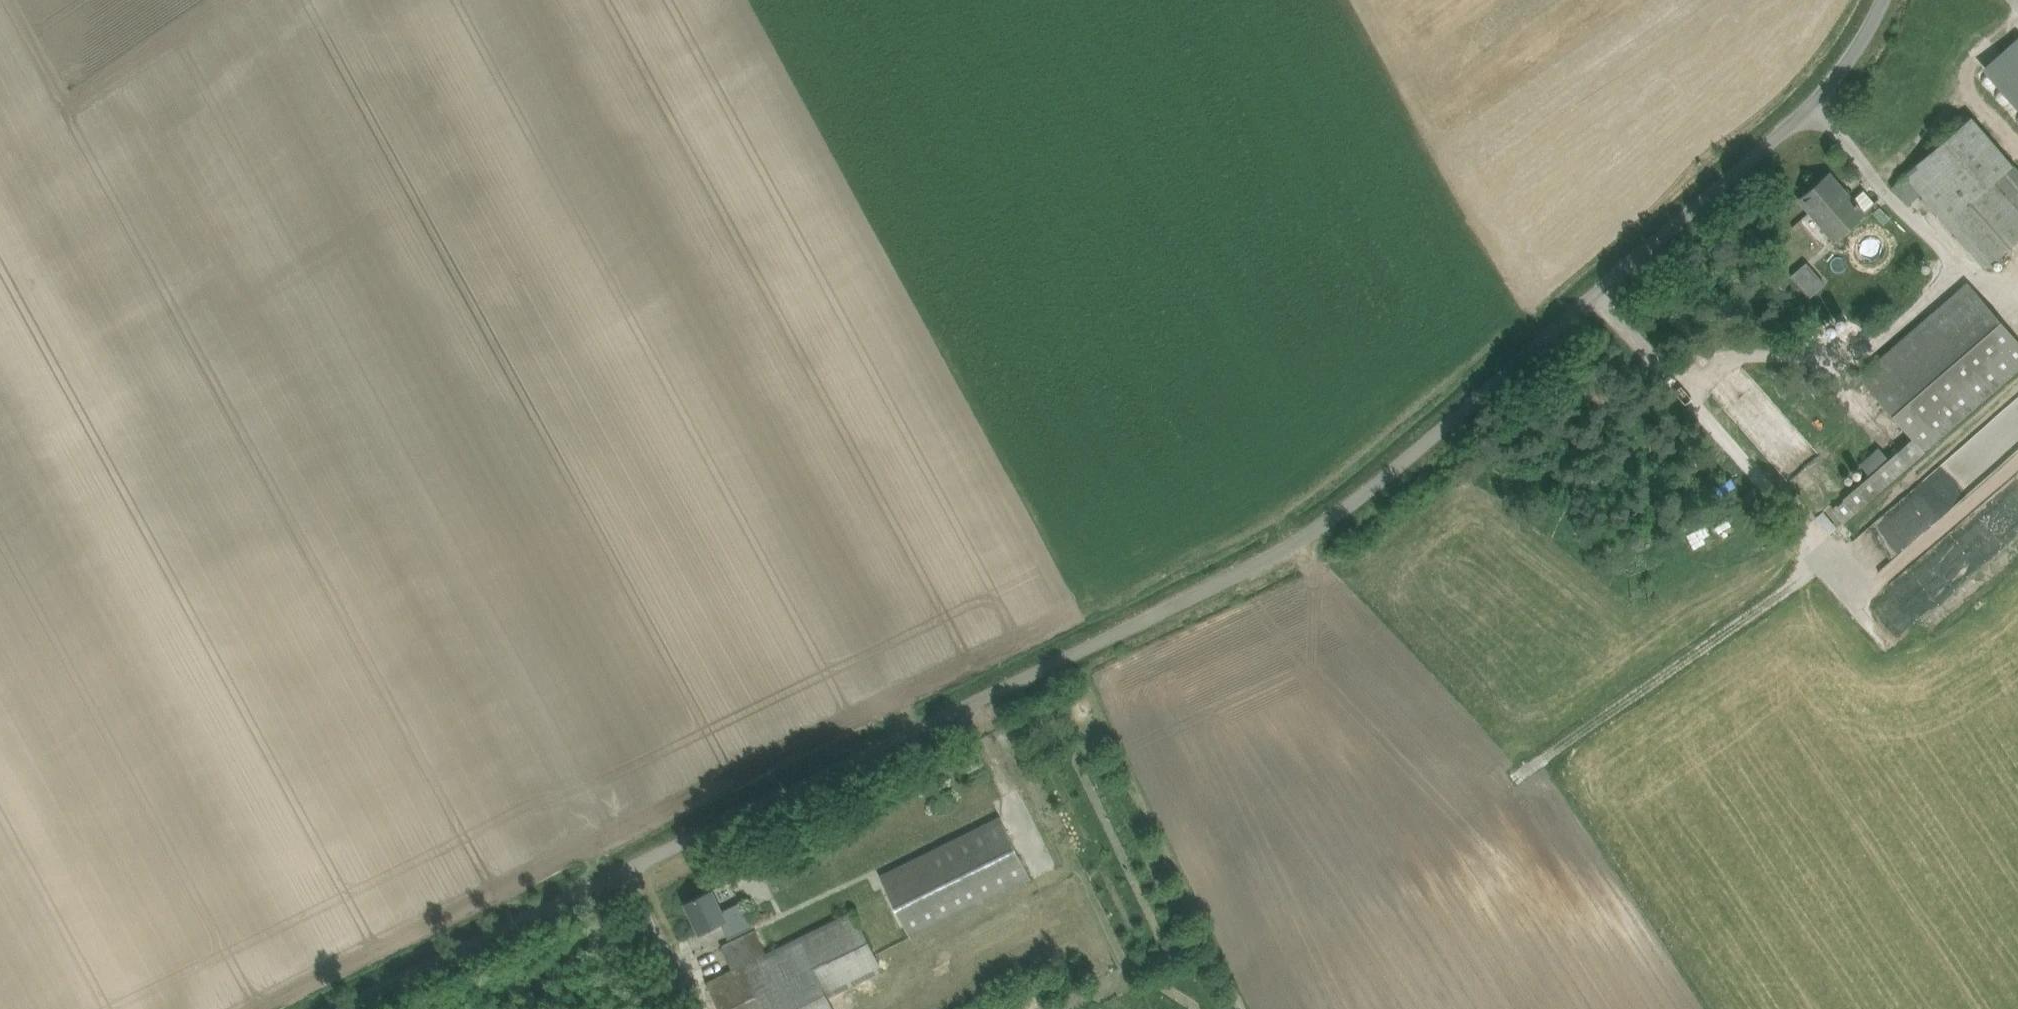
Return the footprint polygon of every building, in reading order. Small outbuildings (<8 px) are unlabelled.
[(1983,64),(2017,106),(2017,35),(1983,64)] [(1995,181),(1989,187),(1947,138),(1904,175),(1905,176),(1921,194),(1947,224),(1986,268),(2017,240),(2017,207),(1995,181)] [(1864,190),(1853,199),(1831,173),(1800,199),(1814,214),(1833,238),(1831,240),(1831,241),(1875,203),(1864,190)] [(1826,283),(1819,275),(1804,289),(1810,297),(1826,283)] [(1967,282),(1858,376),(1913,439),(1831,509),(1844,524),(2017,371),(2017,339),(1967,282)] [(1861,463),(1869,473),(1888,456),(1879,446),(1861,463)] [(1723,518),(1695,529),(1705,556),(1733,545),(1723,518)] [(1032,880),(1031,878),(1001,816),(881,876),(912,939),(1032,880)] [(729,938),(754,925),(742,900),(723,910),(712,889),(687,902),(701,931),(721,921),(729,938)] [(717,1000),(721,1008),(836,1008),(830,997),(883,971),(854,911),(708,982),(717,1000)] [(766,950),(757,930),(723,946),(732,966),(766,950)]
